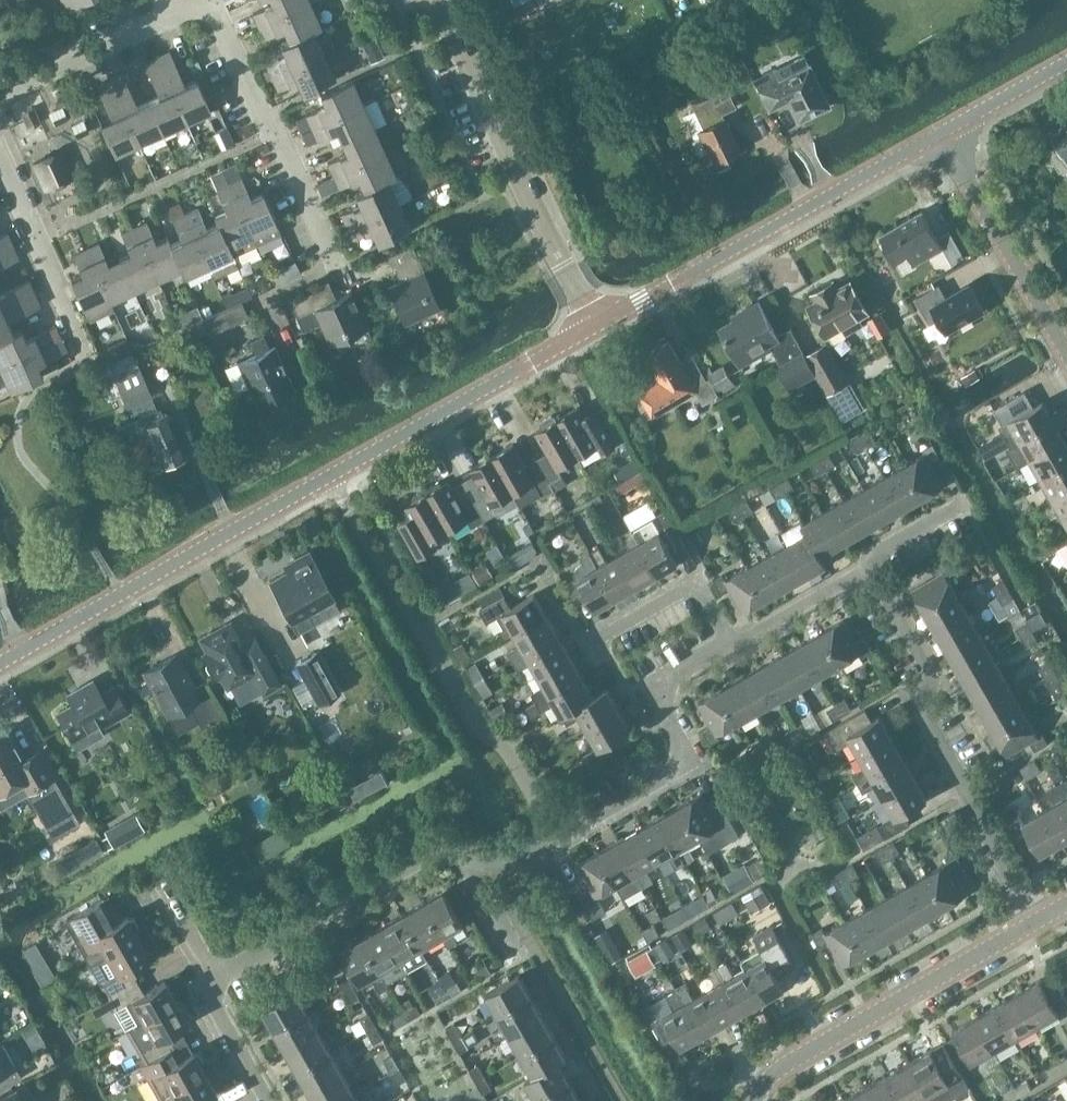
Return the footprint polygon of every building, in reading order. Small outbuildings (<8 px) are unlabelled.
[(67,10),(89,0),(63,0),(67,10)] [(273,4),(253,13),(259,26),(311,3),(310,0),(271,0),(273,4)] [(358,0),(352,3),(355,12),(362,8),(358,0)] [(311,3),(259,26),(265,39),(285,30),(289,41),(290,41),(314,30),(314,31),(322,27),(311,3)] [(290,41),(289,41),(282,44),(287,56),(267,65),(269,69),(273,77),(325,54),(314,31),(314,30),(290,41)] [(380,48),(368,53),(372,62),(384,57),(381,50),(380,48)] [(170,51),(158,57),(187,122),(211,111),(197,79),(185,84),(170,51)] [(325,54),(273,77),(278,90),(298,81),(304,93),(336,78),(325,54)] [(163,133),(187,122),(158,57),(145,63),(160,96),(149,101),(163,133)] [(197,60),(190,63),(194,72),(201,69),(199,65),(197,60)] [(756,86),(768,110),(787,101),(797,120),(796,120),(797,122),(799,121),(829,106),(829,107),(830,106),(830,104),(829,104),(810,64),(780,79),(778,75),(756,86)] [(269,69),(260,73),(264,81),(273,77),(269,69)] [(123,73),(110,79),(140,144),(163,133),(149,101),(138,106),(123,73)] [(110,79),(97,85),(112,118),(101,123),(115,155),(140,144),(110,79)] [(326,106),(307,115),(312,128),(364,104),(353,80),(321,94),(326,106)] [(694,109),(683,115),(694,138),(700,135),(709,153),(704,155),(711,168),(715,169),(731,161),(733,157),(732,154),(740,150),(722,113),(736,106),(724,82),(689,99),(694,109)] [(55,98),(58,113),(74,110),(71,95),(55,98)] [(408,100),(402,103),(406,112),(412,109),(408,100)] [(375,128),(364,104),(312,128),(318,141),(338,132),(343,143),(375,128)] [(307,115),(297,119),(303,132),(312,128),(307,115)] [(312,128),(303,132),(309,145),(318,141),(312,128)] [(328,163),(334,175),(386,152),(375,128),(343,143),(348,154),(328,163)] [(1054,135),(1062,149),(1055,153),(1057,156),(1053,158),(1061,171),(1064,169),(1065,171),(1066,170),(1066,128),(1054,135)] [(410,141),(403,144),(406,150),(413,146),(410,141)] [(61,151),(35,163),(47,189),(73,177),(61,151)] [(397,176),(386,152),(334,175),(340,188),(359,179),(364,190),(389,179),(389,180),(397,176)] [(211,176),(226,210),(214,215),(218,223),(230,247),(234,255),(257,244),(230,184),(223,170),(211,176)] [(334,175),(317,183),(323,196),(340,188),(334,175)] [(367,218),(400,203),(408,200),(397,176),(389,180),(389,179),(364,190),(356,193),(362,205),(342,214),(348,227),(367,218)] [(263,193),(252,199),(243,179),(230,184),(257,244),(281,233),(263,193)] [(411,228),(400,203),(367,218),(348,227),(353,239),(373,230),(379,242),(411,228)] [(128,213),(135,228),(158,280),(182,269),(171,245),(172,245),(168,237),(156,242),(141,207),(128,213)] [(239,267),(234,255),(230,247),(218,223),(207,228),(198,208),(186,214),(210,266),(215,278),(239,267)] [(938,237),(923,211),(881,235),(902,271),(943,247),(953,264),(966,257),(950,230),(938,237)] [(186,214),(173,220),(182,240),(172,245),(171,245),(182,269),(185,277),(210,266),(186,214)] [(134,291),(158,280),(135,228),(122,233),(131,253),(120,258),(134,291)] [(14,245),(8,233),(0,236),(0,252),(14,245)] [(134,291),(120,258),(109,263),(100,244),(87,249),(111,301),(134,291)] [(20,258),(14,245),(0,252),(0,267),(20,258)] [(400,280),(388,286),(405,323),(441,307),(413,246),(389,256),(400,280)] [(86,312),(111,301),(87,249),(74,255),(83,275),(72,280),(86,312)] [(284,267),(271,273),(277,285),(290,279),(284,267)] [(36,293),(30,280),(0,294),(0,309),(36,293)] [(257,281),(249,285),(253,293),(261,289),(257,281)] [(818,301),(810,306),(827,336),(843,326),(847,334),(864,324),(860,317),(868,312),(851,282),(838,290),(834,282),(814,294),(818,301)] [(940,284),(917,298),(931,324),(940,318),(947,331),(985,310),(971,285),(948,298),(940,284)] [(352,292),(338,299),(329,303),(322,287),(290,301),(305,333),(322,325),(331,345),(368,328),(352,292)] [(231,291),(222,295),(228,307),(236,304),(231,293),(231,291)] [(13,331),(9,321),(41,306),(36,293),(0,309),(0,338),(14,332),(13,331)] [(228,307),(202,319),(208,331),(209,335),(249,317),(242,301),(236,304),(228,307)] [(745,315),(721,328),(739,361),(771,343),(783,365),(779,367),(789,383),(814,369),(805,354),(791,329),(779,336),(760,302),(743,311),(745,315)] [(881,313),(871,319),(881,335),(891,330),(881,313)] [(202,319),(187,326),(193,338),(208,331),(202,319)] [(57,326),(46,330),(52,343),(62,338),(57,326)] [(52,343),(46,330),(26,339),(21,328),(13,331),(14,332),(0,338),(0,366),(0,367),(52,343)] [(141,335),(130,340),(133,347),(144,342),(141,335)] [(257,354),(239,362),(259,406),(294,389),(274,346),(270,348),(264,335),(251,341),(257,354)] [(127,338),(116,343),(122,357),(133,352),(127,338)] [(661,380),(640,393),(654,416),(655,416),(653,413),(696,388),(705,403),(719,395),(710,379),(708,380),(693,355),(681,361),(670,341),(647,355),(661,380)] [(0,367),(11,391),(43,377),(38,365),(58,356),(52,343),(0,367)] [(808,355),(830,393),(845,419),(865,408),(827,344),(808,355)] [(132,353),(109,364),(114,376),(138,366),(132,353)] [(158,368),(166,380),(178,373),(171,361),(158,368)] [(114,376),(124,398),(149,386),(139,365),(138,366),(114,376)] [(724,366),(710,374),(719,390),(723,388),(724,391),(735,385),(724,366)] [(975,370),(963,376),(967,384),(979,378),(975,370)] [(1001,426),(1012,445),(1012,446),(1066,415),(1062,408),(1051,414),(1044,401),(1035,406),(1026,391),(995,409),(1004,424),(1001,426)] [(608,406),(597,412),(617,445),(627,439),(608,406)] [(558,419),(580,457),(600,445),(604,452),(617,445),(597,412),(586,418),(579,407),(558,419)] [(188,454),(171,414),(164,417),(160,409),(129,422),(136,438),(138,441),(146,444),(149,444),(152,442),(162,466),(188,454)] [(559,468),(580,457),(558,419),(556,416),(552,415),(542,421),(541,424),(543,428),(537,431),(549,452),(537,459),(551,483),(551,482),(559,478),(563,476),(559,468)] [(1066,440),(1059,428),(1066,424),(1066,416),(1066,415),(1012,446),(1012,445),(1008,448),(1019,467),(1030,461),(1066,440)] [(862,436),(868,447),(878,441),(872,430),(862,436)] [(868,447),(862,436),(852,441),(859,452),(868,447)] [(1041,480),(1066,465),(1066,442),(1066,440),(1030,461),(1041,480)] [(926,454),(906,465),(924,497),(945,485),(932,462),(941,457),(933,443),(924,449),(926,454)] [(551,482),(551,483),(537,459),(526,465),(514,444),(493,456),(520,503),(521,505),(542,493),(544,497),(556,490),(551,482)] [(821,459),(827,470),(837,465),(830,454),(821,459)] [(472,468),(479,480),(467,486),(486,520),(498,513),(499,515),(520,503),(493,456),(472,468)] [(628,464),(633,474),(643,469),(637,459),(628,464)] [(827,470),(821,459),(812,464),(818,476),(827,470)] [(906,465),(885,477),(903,509),(924,497),(906,465)] [(1052,499),(1066,491),(1066,465),(1041,480),(1052,499)] [(643,470),(636,474),(641,482),(648,478),(643,470)] [(551,482),(556,490),(568,483),(563,476),(559,478),(551,482)] [(780,483),(786,494),(796,489),(789,477),(780,483)] [(883,520),(903,509),(885,477),(865,489),(883,520)] [(474,527),(486,520),(467,486),(455,493),(449,481),(443,485),(439,482),(432,486),(433,491),(428,493),(449,531),(470,519),(474,527)] [(786,494),(780,483),(771,488),(777,499),(786,494)] [(862,532),(883,520),(865,489),(844,500),(862,532)] [(1063,519),(1066,516),(1066,491),(1052,499),(1063,519)] [(449,531),(428,493),(425,495),(422,493),(419,493),(416,495),(414,498),(414,501),(407,505),(413,517),(403,522),(402,521),(401,522),(421,557),(439,547),(434,540),(449,531)] [(601,493),(588,501),(592,507),(604,500),(601,493)] [(842,544),(862,532),(844,500),(824,512),(842,544)] [(739,506),(745,517),(754,512),(748,501),(739,506)] [(745,517),(739,506),(730,511),(736,522),(745,517)] [(631,529),(657,575),(679,562),(674,555),(688,547),(667,509),(631,529)] [(808,533),(809,533),(822,555),(842,544),(824,512),(802,524),(808,533)] [(637,586),(657,575),(631,529),(622,535),(630,548),(619,555),(637,586)] [(809,533),(808,533),(788,544),(806,576),(828,564),(822,555),(809,533)] [(788,544),(768,556),(786,588),(806,576),(788,544)] [(600,547),(591,552),(616,598),(637,586),(619,555),(608,561),(600,547)] [(616,598),(591,552),(581,558),(584,562),(580,564),(578,566),(576,569),(575,572),(575,576),(577,578),(566,585),(578,605),(589,599),(595,610),(616,598)] [(768,556),(747,568),(765,599),(786,588),(768,556)] [(313,557),(301,564),(270,581),(284,605),(286,604),(293,616),(307,608),(316,623),(340,609),(324,582),(326,581),(313,557)] [(936,576),(913,589),(925,611),(957,593),(945,572),(950,570),(944,560),(931,567),(936,576)] [(486,562),(473,569),(481,583),(494,575),(486,562)] [(765,599),(747,568),(727,579),(724,575),(714,580),(722,594),(731,589),(744,612),(765,599)] [(471,573),(457,581),(465,595),(479,586),(471,573)] [(999,596),(1011,590),(1006,581),(994,587),(999,596)] [(1011,590),(999,596),(1005,605),(1016,599),(1011,590)] [(969,613),(957,593),(925,611),(937,631),(969,613)] [(506,639),(516,634),(548,615),(535,594),(512,607),(505,596),(480,610),(488,623),(498,617),(505,628),(501,630),(506,639)] [(1005,605),(1004,605),(1010,616),(1022,609),(1016,599),(1005,605)] [(980,633),(969,613),(937,631),(949,652),(980,633)] [(508,652),(514,662),(559,636),(548,615),(516,634),(522,644),(508,652)] [(858,643),(844,620),(823,632),(841,664),(862,652),(864,656),(874,651),(867,638),(858,643)] [(1022,636),(1034,630),(1028,621),(1017,627),(1022,636)] [(241,645),(230,624),(203,639),(211,653),(205,656),(207,660),(206,666),(209,670),(214,672),(217,676),(222,673),(229,685),(235,681),(239,682),(247,678),(249,674),(254,672),(265,692),(279,684),(254,638),(241,645)] [(1034,630),(1022,636),(1028,646),(1039,639),(1034,630)] [(821,675),(841,664),(823,632),(803,644),(821,675)] [(949,652),(960,672),(992,654),(980,633),(949,652)] [(533,663),(539,674),(571,656),(559,636),(514,662),(519,671),(533,663)] [(464,643),(456,648),(462,659),(471,655),(464,643)] [(803,644),(782,655),(800,687),(821,675),(803,644)] [(340,692),(317,652),(297,663),(320,703),(340,692)] [(960,672),(972,692),(1004,674),(992,654),(960,672)] [(175,655),(146,671),(170,714),(189,704),(203,728),(225,716),(205,681),(193,687),(175,655)] [(782,655),(762,667),(780,699),(800,687),(782,655)] [(532,693),(537,702),(583,677),(571,656),(539,674),(545,685),(532,693)] [(1046,678),(1057,671),(1052,662),(1040,668),(1046,678)] [(479,666),(470,672),(476,683),(485,677),(479,666)] [(759,710),(780,699),(762,667),(741,679),(759,710)] [(1057,671),(1046,678),(1051,687),(1063,681),(1057,671)] [(1015,695),(1004,674),(972,692),(984,713),(1015,695)] [(485,677),(476,683),(478,687),(482,694),(492,689),(485,677)] [(594,697),(594,696),(583,677),(537,702),(542,711),(556,704),(562,715),(594,697)] [(739,722),(759,710),(741,679),(721,690),(739,722)] [(64,729),(66,727),(73,739),(113,716),(115,720),(128,712),(114,687),(101,694),(93,680),(68,694),(73,704),(58,713),(65,725),(62,726),(64,729)] [(582,717),(588,728),(619,709),(607,688),(594,696),(594,697),(562,715),(568,725),(582,717)] [(721,738),(718,734),(739,722),(721,690),(699,702),(712,725),(703,731),(711,744),(721,738)] [(984,713),(995,733),(1027,715),(1015,695),(984,713)] [(837,703),(844,714),(853,709),(847,698),(837,703)] [(502,703),(491,710),(497,720),(509,713),(502,703)] [(844,714),(837,703),(828,709),(834,720),(844,714)] [(619,709),(588,728),(599,748),(583,757),(590,770),(615,755),(609,744),(632,731),(619,709)] [(1027,715),(995,733),(1008,755),(1031,741),(1036,751),(1049,743),(1043,733),(1039,736),(1027,715)] [(851,718),(826,732),(836,751),(853,741),(861,755),(892,737),(880,716),(857,729),(851,718)] [(797,726),(803,738),(812,732),(806,721),(797,726)] [(803,738),(797,726),(788,732),(794,743),(803,738)] [(230,727),(222,731),(229,744),(237,740),(230,727)] [(8,729),(0,733),(0,794),(22,781),(28,792),(54,777),(39,751),(25,759),(8,729)] [(853,774),(859,784),(904,758),(892,737),(861,755),(867,767),(853,774)] [(761,738),(751,744),(755,750),(756,749),(764,744),(761,738)] [(538,743),(531,747),(535,755),(536,757),(544,753),(538,743)] [(756,749),(763,761),(772,755),(766,744),(764,744),(756,749)] [(878,785),(884,796),(916,778),(904,758),(859,784),(864,793),(878,785)] [(1058,767),(1050,771),(1057,783),(1065,779),(1058,767)] [(1019,770),(1010,776),(1015,784),(1024,778),(1019,770)] [(382,771),(371,777),(377,789),(388,783),(382,771)] [(264,790),(255,775),(246,780),(254,795),(264,790)] [(884,796),(896,816),(879,826),(886,838),(911,824),(905,813),(928,799),(916,778),(884,796)] [(1066,802),(1066,781),(1066,779),(1057,785),(1066,802)] [(1063,842),(1066,839),(1066,802),(1057,785),(1048,790),(1056,804),(1044,810),(1063,842)] [(340,788),(318,800),(327,816),(349,804),(340,788)] [(681,806),(699,838),(719,826),(728,842),(741,835),(727,810),(715,817),(702,794),(681,806)] [(837,796),(828,801),(839,821),(840,821),(846,818),(849,816),(849,815),(837,796)] [(1044,810),(1025,821),(1015,805),(1003,812),(1017,837),(1028,831),(1041,854),(1063,842),(1044,810)] [(699,838),(681,806),(660,817),(686,863),(696,858),(688,844),(699,838)] [(963,824),(956,811),(942,819),(949,832),(963,824)] [(686,863),(660,817),(640,829),(658,861),(669,855),(677,868),(686,863)] [(126,819),(104,831),(113,846),(143,829),(137,818),(128,823),(126,819)] [(878,824),(857,837),(865,851),(886,838),(879,826),(878,824)] [(284,829),(271,837),(279,850),(292,842),(284,829)] [(658,861),(640,829),(619,841),(645,886),(655,881),(647,867),(658,861)] [(96,838),(73,851),(81,865),(104,852),(96,838)] [(885,846),(892,858),(901,852),(894,840),(885,846)] [(599,852),(617,884),(625,898),(645,886),(619,841),(599,852)] [(892,858),(885,846),(876,851),(882,863),(892,858)] [(617,884),(599,852),(578,865),(591,888),(580,894),(594,919),(606,912),(597,896),(617,884)] [(949,862),(928,874),(946,906),(968,894),(955,871),(964,865),(956,852),(946,858),(949,862)] [(844,869),(851,881),(860,876),(853,864),(844,869)] [(747,866),(726,878),(733,892),(754,879),(747,866)] [(851,881),(844,869),(835,875),(842,886),(851,881)] [(946,906),(928,874),(908,886),(926,917),(946,906)] [(887,897),(906,929),(926,917),(908,886),(887,897)] [(713,889),(704,893),(705,894),(711,905),(719,901),(713,889)] [(763,891),(747,900),(754,912),(771,902),(765,890),(763,891)] [(443,936),(449,948),(458,942),(452,931),(464,924),(445,891),(424,903),(443,936)] [(867,909),(885,941),(906,929),(887,897),(867,909)] [(128,915),(123,918),(118,921),(105,898),(65,921),(83,954),(100,944),(107,955),(140,936),(136,930),(139,927),(133,917),(129,918),(128,915)] [(695,899),(684,905),(691,917),(701,911),(695,899)] [(443,936),(424,903),(404,915),(422,948),(443,936)] [(885,941),(867,909),(846,921),(865,953),(885,941)] [(671,913),(664,917),(670,929),(677,924),(671,913)] [(422,948),(404,915),(383,927),(402,959),(422,948)] [(707,916),(694,923),(700,934),(713,927),(707,916)] [(846,921),(826,933),(823,928),(813,934),(821,947),(830,942),(843,965),(865,953),(846,921)] [(468,947),(483,940),(475,923),(460,930),(468,947)] [(655,925),(645,931),(650,940),(661,934),(655,925)] [(764,1000),(786,988),(777,972),(794,962),(774,925),(755,936),(761,948),(741,959),(746,968),(764,1000)] [(402,959),(383,927),(363,938),(382,971),(402,959)] [(685,929),(673,936),(682,951),(694,944),(685,929)] [(108,998),(138,981),(131,969),(152,957),(140,936),(107,955),(118,976),(101,986),(108,998)] [(360,983),(382,971),(363,938),(341,951),(360,983)] [(668,938),(655,946),(656,947),(663,958),(675,951),(668,938)] [(615,942),(605,948),(613,961),(623,956),(615,942)] [(36,943),(24,950),(31,962),(43,955),(36,943)] [(649,951),(630,961),(638,976),(657,966),(655,962),(649,951)] [(718,966),(744,1012),(764,1000),(746,968),(735,974),(727,961),(718,966)] [(476,971),(481,980),(492,973),(487,964),(476,971)] [(744,1012),(718,966),(709,971),(716,985),(705,991),(723,1023),(744,1012)] [(345,991),(354,986),(347,974),(338,979),(345,991)] [(499,1015),(532,996),(520,975),(487,994),(499,1015)] [(1019,993),(1037,1025),(1060,1012),(1066,1007),(1066,997),(1056,979),(1045,985),(1041,980),(1019,993)] [(138,981),(108,998),(111,1003),(127,1030),(177,1002),(165,981),(144,992),(138,981)] [(445,988),(451,997),(462,990),(457,981),(445,988)] [(677,989),(703,1035),(723,1023),(705,991),(694,998),(686,984),(677,989)] [(354,986),(345,991),(352,1003),(361,998),(354,986)] [(451,997),(445,988),(434,995),(439,1003),(451,997)] [(677,989),(668,995),(675,1009),(652,1022),(680,1070),(692,1063),(683,1046),(703,1035),(677,989)] [(263,1008),(275,1030),(308,1011),(296,990),(263,1008)] [(1037,1025),(1019,993),(997,1005),(1016,1037),(1037,1025)] [(511,1035),(544,1017),(532,996),(499,1015),(511,1035)] [(108,998),(94,1005),(97,1011),(111,1003),(108,998)] [(177,1002),(127,1030),(145,1063),(166,1051),(175,1046),(168,1035),(189,1023),(188,1021),(190,1016),(184,1006),(179,1006),(177,1002)] [(405,1011),(410,1020),(422,1013),(417,1004),(405,1011)] [(1016,1037),(997,1005),(976,1017),(994,1050),(1016,1037)] [(491,1009),(476,1017),(482,1028),(496,1020),(491,1009)] [(308,1011),(275,1030),(287,1050),(320,1032),(308,1011)] [(410,1020),(405,1011),(393,1018),(398,1027),(410,1020)] [(368,1030),(377,1025),(371,1014),(362,1019),(368,1030)] [(522,1056),(555,1037),(544,1017),(511,1035),(522,1056)] [(994,1050),(976,1017),(953,1030),(957,1036),(972,1063),(994,1050)] [(34,1022),(23,1029),(26,1034),(37,1027),(34,1022)] [(454,1040),(462,1034),(456,1023),(447,1028),(454,1040)] [(377,1025),(368,1030),(374,1041),(383,1036),(377,1025)] [(320,1032),(287,1050),(299,1071),(332,1052),(320,1032)] [(462,1034),(454,1040),(460,1051),(469,1046),(462,1034)] [(972,1063),(957,1036),(945,1044),(960,1069),(972,1063)] [(559,1062),(560,1063),(568,1058),(555,1037),(522,1056),(534,1075),(534,1076),(559,1062)] [(0,1043),(0,1090),(22,1077),(2,1042),(0,1043)] [(928,1095),(932,1100),(944,1100),(970,1086),(960,1069),(945,1044),(945,1043),(933,1050),(910,1063),(928,1095)] [(172,1063),(166,1051),(145,1063),(141,1065),(159,1098),(205,1072),(201,1066),(204,1062),(199,1053),(194,1053),(193,1051),(172,1063)] [(310,1091),(343,1072),(332,1052),(299,1071),(310,1091)] [(392,1073),(401,1068),(394,1056),(386,1061),(392,1073)] [(571,1082),(560,1063),(559,1062),(534,1076),(534,1075),(526,1080),(538,1100),(571,1082)] [(910,1063),(888,1075),(903,1100),(918,1100),(928,1095),(910,1063)] [(1064,1071),(1059,1063),(1048,1070),(1052,1078),(1064,1071)] [(477,1081),(486,1076),(479,1064),(470,1069),(477,1081)] [(401,1068),(392,1073),(399,1084),(407,1080),(401,1068)] [(217,1093),(205,1072),(159,1098),(161,1100),(204,1100),(217,1093)] [(310,1091),(316,1100),(341,1100),(355,1093),(343,1072),(310,1091)] [(495,1086),(502,1100),(526,1086),(519,1073),(495,1086)] [(888,1075),(867,1087),(875,1100),(903,1100),(888,1075)] [(486,1076),(477,1081),(484,1093),(493,1087),(486,1076)] [(1016,1088),(1021,1096),(1032,1089),(1028,1081),(1016,1088)] [(0,1097),(0,1100),(36,1100),(25,1082),(0,1097)] [(571,1082),(538,1100),(582,1100),(571,1082)] [(867,1087),(845,1100),(846,1100),(875,1100),(867,1087)] [(1016,1088),(1005,1095),(1008,1100),(1011,1100),(1021,1096),(1016,1088)] [(341,1100),(359,1100),(355,1093),(341,1100)]
